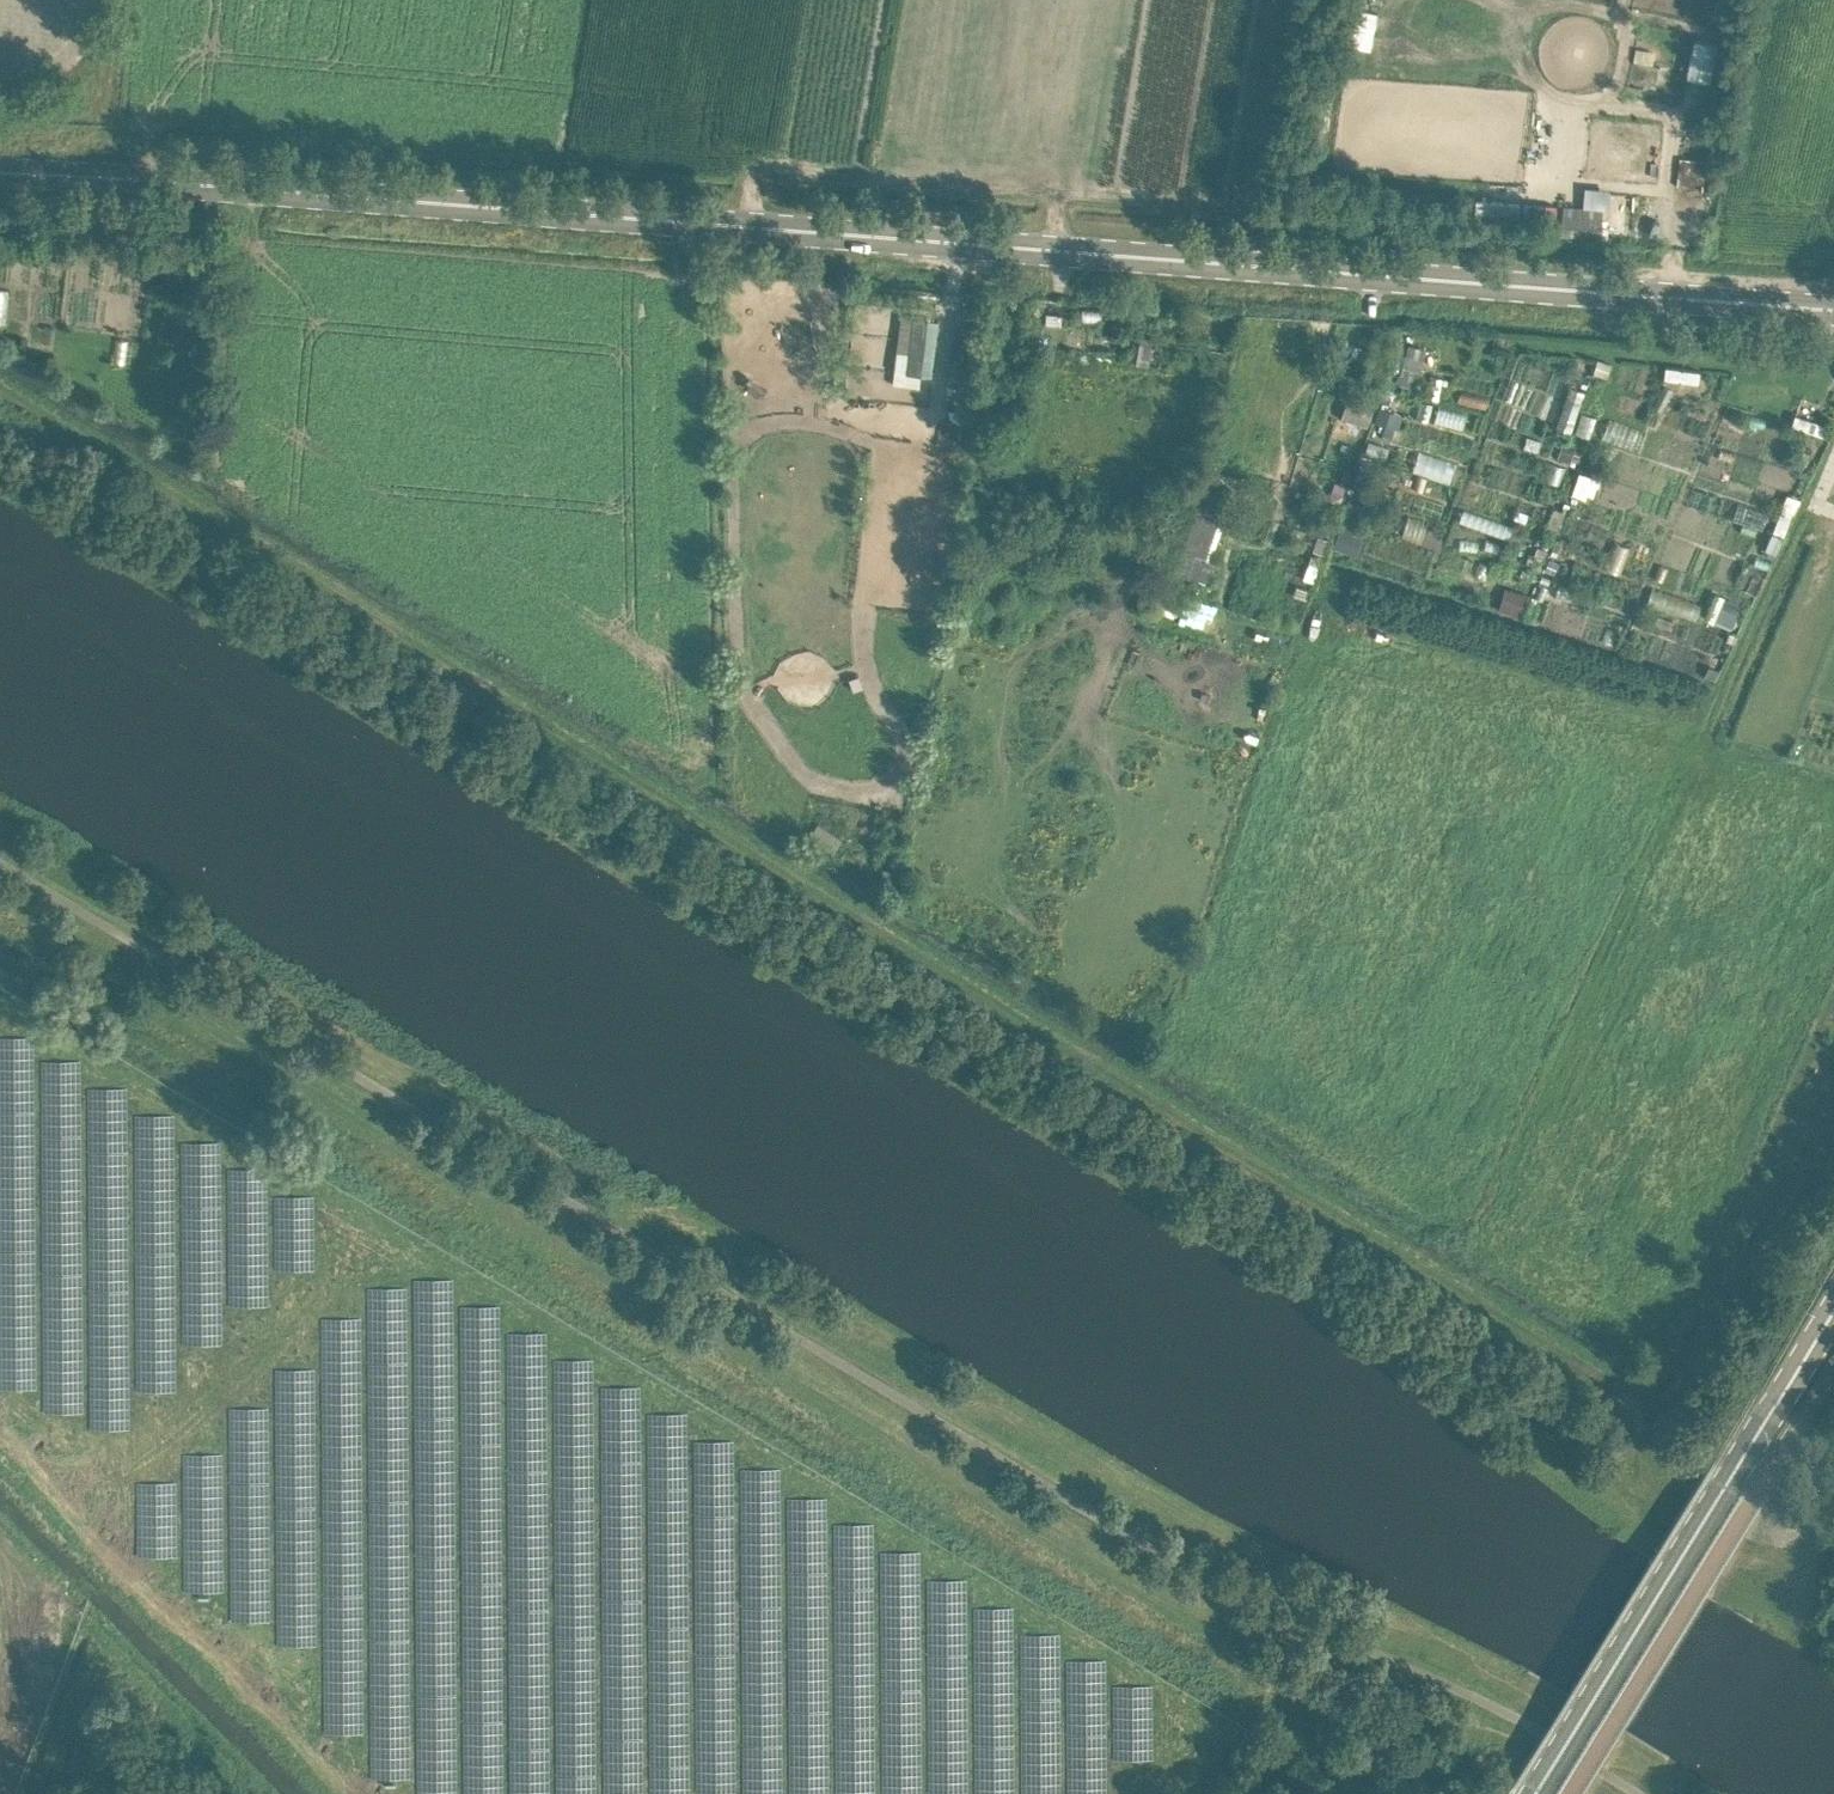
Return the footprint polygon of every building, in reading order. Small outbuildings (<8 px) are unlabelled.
[(1563,219),(1562,233),(1600,236),(1602,209),(1583,207),(1582,220),(1563,219)] [(9,323),(10,287),(0,287),(0,322),(9,323)] [(1082,307),(1081,323),(1101,324),(1102,308),(1082,307)] [(1046,316),(1046,328),(1061,328),(1061,317),(1046,316)] [(898,351),(894,383),(920,386),(921,374),(928,319),(913,317),(910,340),(909,353),(898,351)] [(1140,333),(1136,363),(1148,365),(1152,334),(1140,333)] [(1042,334),(1039,346),(1049,348),(1051,337),(1042,334)] [(116,340),(115,364),(129,365),(131,341),(116,340)] [(1400,378),(1398,384),(1415,389),(1426,350),(1409,345),(1408,350),(1400,378)] [(1599,362),(1594,377),(1607,381),(1612,367),(1599,362)] [(1666,366),(1664,379),(1700,384),(1701,371),(1666,366)] [(1570,389),(1556,430),(1570,435),(1584,394),(1570,389)] [(1347,400),(1340,419),(1368,428),(1374,409),(1347,400)] [(1422,403),(1416,421),(1428,424),(1433,407),(1422,403)] [(1379,407),(1374,421),(1386,424),(1390,410),(1379,407)] [(1583,414),(1576,433),(1591,438),(1597,419),(1583,414)] [(1796,415),(1792,427),(1826,438),(1829,427),(1796,415)] [(1528,439),(1524,450),(1536,455),(1540,444),(1528,439)] [(1561,444),(1556,459),(1569,463),(1574,448),(1561,444)] [(1589,455),(1583,470),(1596,476),(1603,461),(1589,455)] [(1794,456),(1790,467),(1801,471),(1805,459),(1794,456)] [(1549,464),(1543,482),(1561,488),(1567,470),(1549,464)] [(1358,470),(1351,489),(1365,493),(1371,475),(1358,470)] [(1578,472),(1570,494),(1584,499),(1586,494),(1591,496),(1597,478),(1578,472)] [(1335,485),(1332,494),(1343,498),(1347,489),(1335,485)] [(1324,499),(1320,510),(1337,516),(1343,499),(1333,495),(1324,499)] [(1783,495),(1778,509),(1781,511),(1791,514),(1797,500),(1783,495)] [(1350,498),(1346,513),(1361,517),(1365,503),(1350,498)] [(1781,511),(1773,531),(1783,535),(1791,514),(1781,511)] [(1554,512),(1548,531),(1559,535),(1566,516),(1554,512)] [(1178,574),(1199,581),(1219,525),(1193,516),(1190,524),(1184,541),(1188,542),(1178,574)] [(1339,523),(1331,548),(1346,552),(1352,534),(1354,527),(1339,523)] [(1317,536),(1312,551),(1325,555),(1329,540),(1317,536)] [(1771,536),(1764,552),(1774,556),(1781,540),(1771,536)] [(1537,550),(1531,570),(1540,573),(1547,553),(1537,550)] [(1310,556),(1302,579),(1314,583),(1322,560),(1310,556)] [(1550,560),(1545,571),(1555,575),(1559,563),(1550,560)] [(1540,575),(1538,581),(1547,584),(1549,578),(1540,575)] [(1561,584),(1556,599),(1574,605),(1579,590),(1561,584)] [(1504,587),(1497,610),(1521,617),(1528,594),(1504,587)] [(1715,593),(1705,619),(1730,628),(1740,602),(1715,593)] [(1659,619),(1655,628),(1671,634),(1675,625),(1659,619)] [(1706,667),(1704,676),(1713,679),(1716,670),(1706,667)] [(858,675),(849,678),(853,689),(862,686),(858,675)] [(891,871),(882,871),(882,890),(892,890),(891,871)] [(915,883),(908,892),(919,901),(926,892),(915,883)]
